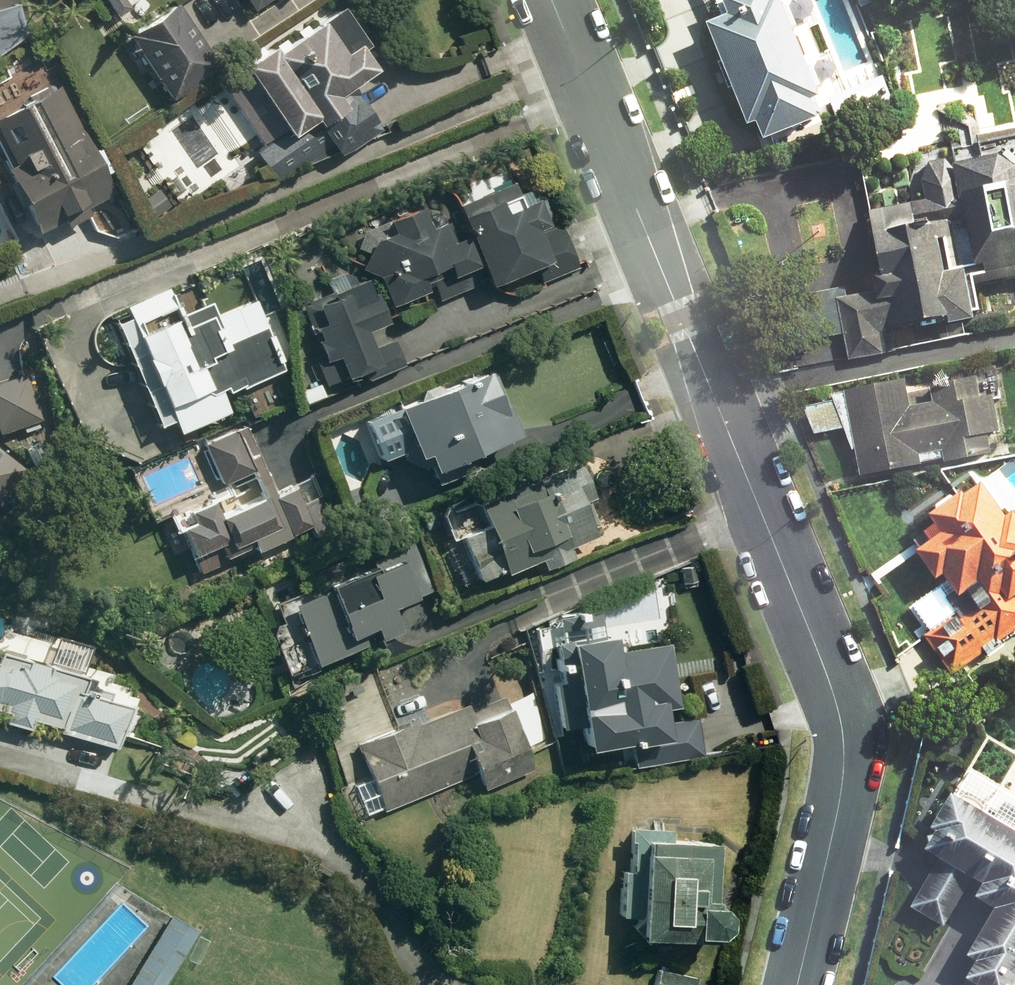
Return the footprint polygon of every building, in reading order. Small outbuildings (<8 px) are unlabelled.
[(249,18),(275,0),(237,0),(249,18)] [(699,33),(747,149),(813,122),(807,106),(812,104),(770,2),(766,4),(764,0),(726,0),(715,4),(723,23),(699,33)] [(44,49),(32,2),(0,10),(0,60),(44,49)] [(175,3),(123,38),(165,100),(217,64),(175,3)] [(331,163),(374,135),(348,96),(331,107),(326,99),(373,68),(335,11),(268,55),(263,47),(231,69),(277,142),(302,126),(307,135),(311,132),(331,163)] [(22,241),(110,202),(50,67),(0,89),(0,163),(2,167),(0,168),(0,193),(22,241)] [(887,332),(970,323),(965,278),(1014,273),(1014,140),(945,148),(946,161),(915,164),(920,205),(861,212),(870,294),(838,297),(840,310),(815,313),(818,339),(840,336),(843,364),(890,359),(887,332)] [(480,290),(530,270),(536,283),(574,268),(558,228),(549,232),(532,191),(516,197),(511,185),(448,211),(480,290)] [(417,223),(413,212),(352,236),(379,307),(468,273),(444,212),(417,223)] [(324,283),(330,298),(303,309),(316,340),(307,344),(318,369),(326,365),(336,389),(405,361),(396,341),(368,353),(361,337),(380,329),(362,285),(356,270),(324,283)] [(277,375),(262,332),(221,346),(208,308),(187,315),(178,288),(120,308),(123,317),(106,323),(145,434),(164,427),(168,438),(223,418),(216,396),(277,375)] [(40,428),(25,373),(14,375),(1,327),(0,327),(0,439),(40,428)] [(848,431),(855,480),(986,459),(984,445),(995,443),(989,403),(998,401),(993,371),(832,397),(833,403),(806,407),(811,437),(848,431)] [(393,411),(411,456),(421,452),(429,473),(515,440),(488,373),(393,411)] [(246,489),(179,514),(186,532),(173,537),(183,565),(245,541),(251,555),(326,526),(310,485),(274,499),(247,429),(208,444),(225,489),(244,482),(246,489)] [(22,463),(0,445),(0,491),(22,463)] [(433,517),(460,583),(472,578),(475,588),(533,564),(538,574),(570,560),(566,550),(597,537),(583,502),(592,498),(575,458),(433,517)] [(948,684),(1014,634),(1014,512),(1003,521),(978,488),(960,502),(954,493),(921,519),(927,527),(919,533),(929,545),(912,557),(932,585),(907,604),(923,625),(910,635),(948,684)] [(293,676),(397,634),(388,611),(412,602),(395,560),(267,612),(276,636),(266,640),(283,680),(293,676)] [(606,655),(604,644),(555,651),(569,758),(654,747),(656,762),(702,756),(697,722),(656,727),(653,710),(665,708),(657,648),(606,655)] [(72,681),(0,664),(0,717),(2,717),(0,727),(0,728),(26,734),(29,723),(55,730),(53,741),(112,755),(117,734),(134,738),(145,692),(103,682),(104,676),(75,669),(72,681)] [(359,819),(377,813),(470,780),(475,793),(529,774),(507,710),(478,720),(473,706),(354,748),(366,782),(348,789),(359,819)] [(950,799),(946,797),(914,851),(930,860),(904,906),(942,927),(959,897),(983,911),(958,955),(974,964),(962,984),(1010,984),(1014,977),(1014,798),(966,770),(950,799)] [(629,940),(701,943),(720,923),(720,901),(709,901),(712,843),(664,841),(665,827),(628,825),(627,868),(616,867),(614,920),(630,920),(629,940)] [(201,930),(174,914),(133,984),(169,984),(201,930)]
